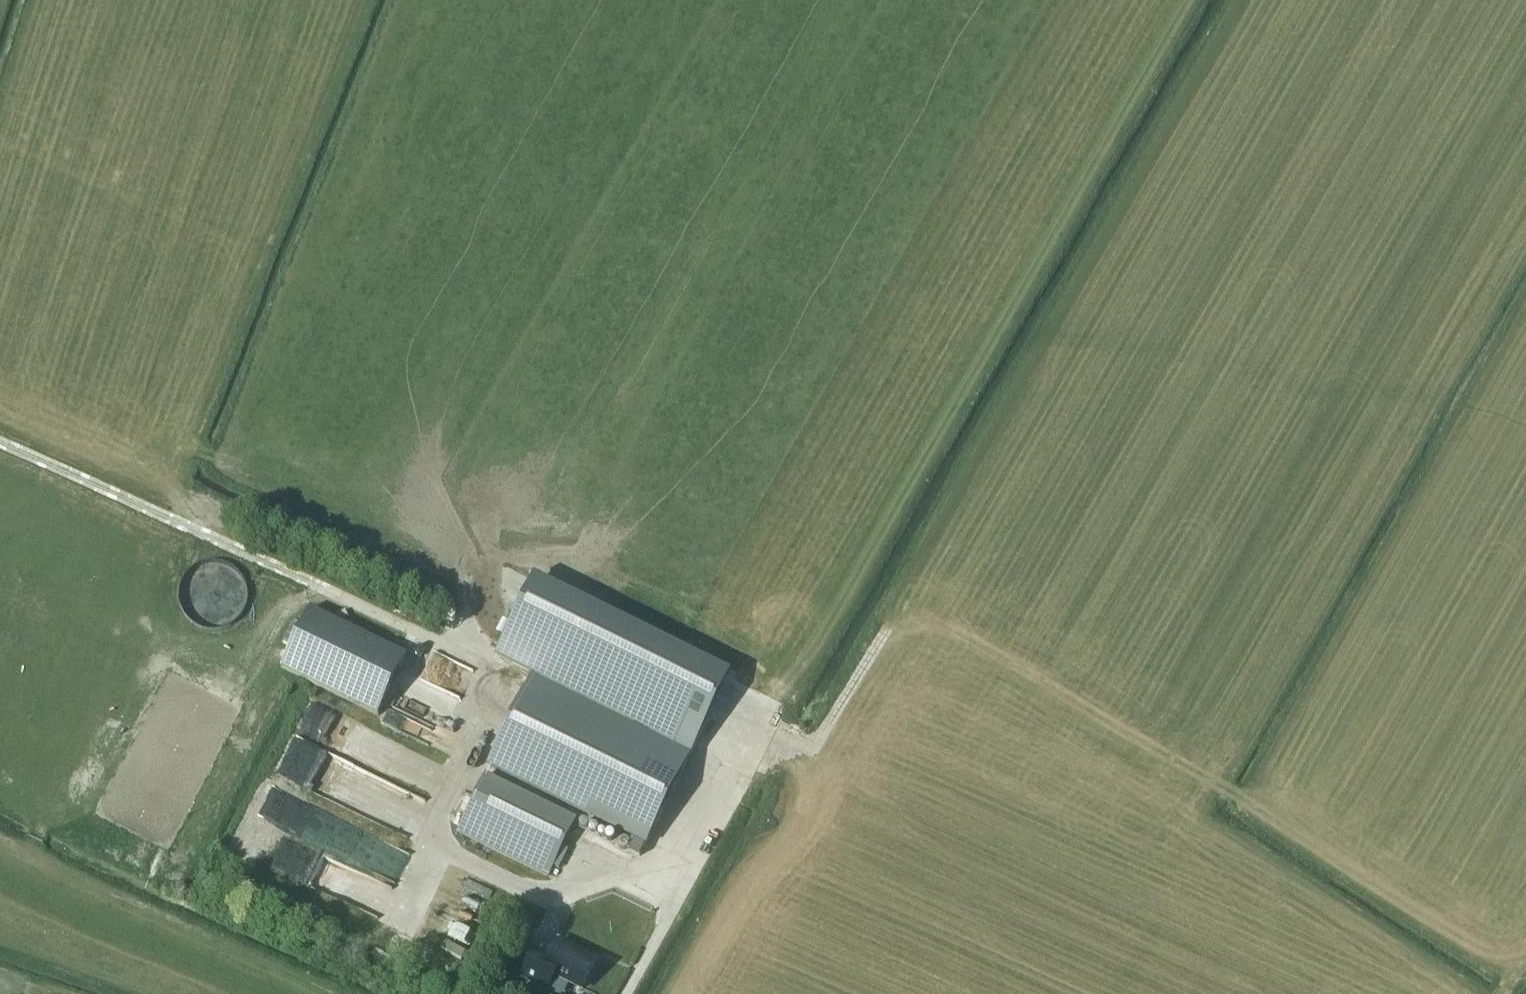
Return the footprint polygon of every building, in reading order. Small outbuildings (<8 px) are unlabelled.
[(196,625),(205,629),(214,630),(222,629),(231,626),(238,620),(243,613),(247,605),(248,596),(247,587),(243,578),(238,571),(231,566),(222,562),(214,561),(205,562),(196,566),(189,571),(184,578),(180,587),(179,596),(180,605),(184,613),(189,620),(196,625)] [(632,845),(629,844),(627,839),(623,838),(619,839),(617,843),(619,847),(622,850),(627,849),(629,850),(640,856),(646,842),(647,842),(729,677),(535,580),(498,653),(536,672),(490,764),(636,836),(632,845)] [(379,715),(399,672),(408,655),(311,608),(281,668),(379,715)] [(391,708),(385,719),(416,735),(422,724),(391,708)] [(318,739),(337,747),(349,720),(330,712),(318,739)] [(458,832),(485,845),(548,876),(576,819),(486,774),(458,832)] [(582,989),(596,961),(557,942),(549,958),(535,951),(522,977),(548,990),(555,976),(582,989)]
